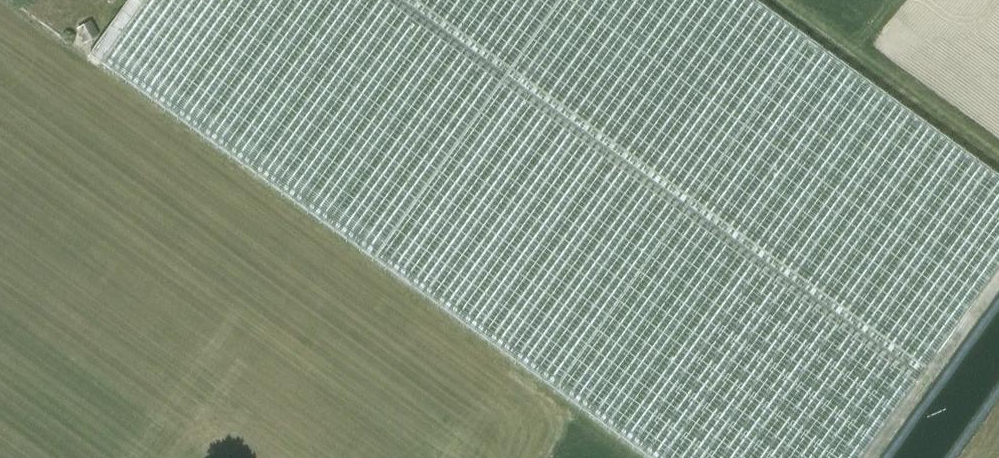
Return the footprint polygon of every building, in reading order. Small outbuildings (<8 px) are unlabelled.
[(89,56),(647,457),(862,457),(998,269),(998,182),(746,0),(130,0),(89,56)] [(99,37),(93,26),(79,34),(84,44),(99,37)]
